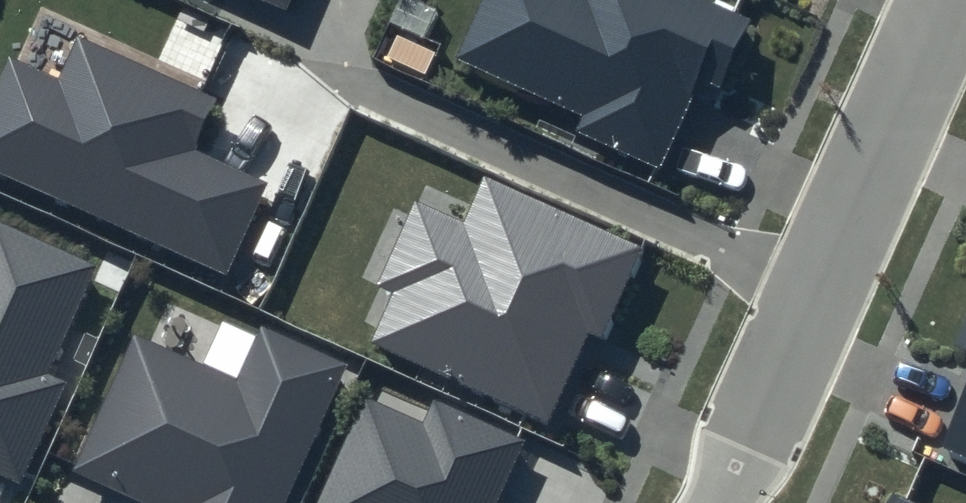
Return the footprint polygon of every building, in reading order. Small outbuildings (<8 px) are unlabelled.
[(283,9),(287,0),(262,0),(283,9)] [(456,58),(581,114),(573,131),(659,169),(700,76),(720,87),(751,19),(708,0),(482,0),(456,58)] [(7,58),(0,73),(0,172),(227,276),(268,182),(192,146),(216,96),(78,35),(55,79),(7,58)] [(644,251),(481,180),(464,223),(413,200),(376,285),(391,292),(370,343),(551,426),(589,333),(604,341),(644,251)] [(0,222),(0,475),(18,483),(63,381),(44,372),(94,263),(0,222)] [(954,348),(965,354),(965,324),(954,348)] [(133,336),(70,472),(141,502),(286,502),(347,364),(261,326),(237,379),(133,336)] [(941,445),(965,457),(965,384),(941,445)] [(362,395),(314,502),(498,502),(525,440),(432,398),(422,421),(362,395)] [(893,493),(889,502),(915,502),(893,493)]
